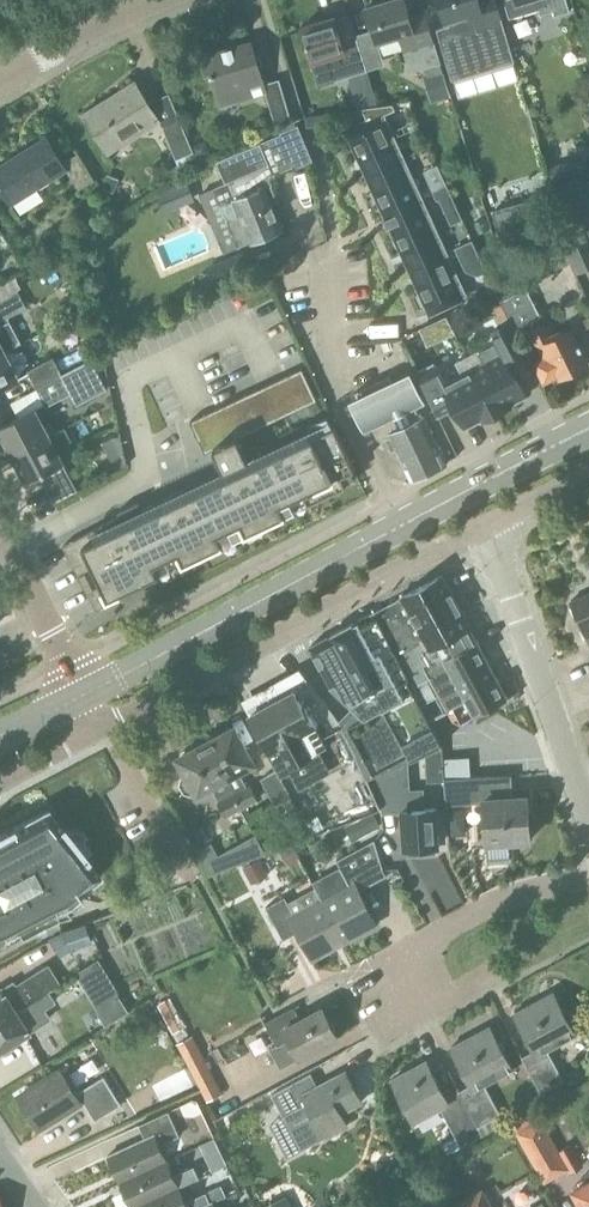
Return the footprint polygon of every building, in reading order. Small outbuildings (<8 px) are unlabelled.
[(440,61),(425,11),(408,16),(403,0),(389,0),(366,7),(376,41),(398,34),(405,55),(407,54),(412,70),(440,61)] [(449,20),(450,24),(437,29),(452,78),(515,60),(496,0),(439,0),(445,21),(449,20)] [(509,17),(538,8),(540,14),(553,9),(555,14),(569,10),(566,0),(504,0),(509,17)] [(311,60),(328,55),(336,79),(366,70),(357,38),(342,43),(334,16),(301,27),(311,60)] [(264,82),(251,40),(204,54),(220,105),(265,92),(275,122),(291,118),(279,78),(264,82)] [(135,81),(85,113),(108,151),(159,119),(160,121),(176,158),(193,151),(169,92),(148,101),(135,81)] [(359,107),(378,105),(372,82),(353,88),(359,107)] [(405,157),(386,114),(396,109),(393,103),(362,107),(368,121),(348,130),(368,174),(405,157)] [(312,160),(296,125),(280,132),(281,134),(295,167),(312,160)] [(47,136),(0,166),(0,186),(11,202),(66,168),(79,189),(95,179),(77,152),(63,161),(47,136)] [(260,142),(217,161),(225,182),(226,182),(234,199),(251,241),(282,228),(271,201),(277,199),(270,184),(272,184),(269,178),(275,176),(274,175),(260,142)] [(425,201),(405,157),(368,174),(388,218),(420,203),(425,201)] [(554,182),(586,173),(582,157),(550,166),(554,182)] [(166,212),(196,200),(185,175),(165,183),(158,192),(166,212)] [(451,193),(447,184),(433,190),(438,199),(440,198),(451,193)] [(457,206),(451,193),(440,198),(446,211),(457,206)] [(448,251),(428,207),(423,210),(420,203),(388,218),(411,268),(448,251)] [(561,239),(577,273),(588,267),(588,226),(561,239)] [(456,247),(462,261),(479,253),(473,240),(456,247)] [(468,295),(448,251),(411,268),(431,312),(468,295)] [(28,305),(14,279),(0,286),(0,314),(3,319),(28,305)] [(508,283),(495,289),(501,300),(500,300),(510,322),(513,329),(541,315),(526,287),(513,294),(508,283)] [(448,315),(419,328),(427,345),(456,332),(448,315)] [(5,352),(23,342),(12,321),(0,328),(0,354),(5,352)] [(553,338),(545,321),(528,328),(537,346),(538,345),(543,356),(535,362),(544,381),(558,374),(560,377),(588,363),(571,330),(553,338)] [(478,350),(467,355),(474,368),(496,411),(511,404),(510,402),(524,395),(515,377),(514,376),(510,367),(527,358),(513,329),(510,322),(491,332),(496,343),(479,352),(478,350)] [(0,354),(0,388),(19,378),(5,352),(0,354)] [(434,362),(417,370),(435,406),(447,400),(451,409),(455,406),(466,426),(480,418),(481,419),(496,411),(474,368),(467,355),(455,361),(462,374),(444,383),(434,362)] [(30,371),(38,387),(65,374),(56,357),(30,371)] [(93,358),(65,374),(38,387),(48,405),(73,391),(80,405),(110,389),(93,358)] [(239,437),(249,432),(318,400),(303,368),(190,421),(205,452),(214,448),(225,470),(249,459),(239,437)] [(358,395),(350,399),(365,431),(373,427),(378,436),(379,438),(380,439),(382,439),(383,440),(385,439),(391,436),(411,479),(446,463),(423,415),(419,417),(415,408),(427,402),(410,369),(382,383),(379,376),(354,388),(358,395)] [(0,425),(0,428),(15,456),(50,437),(49,434),(54,432),(49,422),(44,424),(35,407),(0,425)] [(50,437),(15,456),(29,481),(41,475),(55,502),(78,489),(64,463),(55,447),(71,439),(64,426),(49,434),(50,437)] [(141,582),(160,574),(155,564),(180,552),(184,562),(222,544),(217,534),(242,523),(247,533),(284,515),(279,505),(304,493),(308,503),(347,485),(342,476),(355,469),(335,426),(145,515),(141,507),(121,517),(120,514),(63,545),(64,547),(69,544),(101,605),(140,584),(142,586),(143,585),(141,582)] [(83,473),(110,459),(100,442),(74,455),(83,473)] [(436,645),(465,697),(474,713),(506,696),(495,677),(469,627),(470,627),(441,574),(421,585),(450,637),(436,645)] [(465,697),(436,645),(450,637),(421,585),(401,595),(403,599),(398,601),(397,598),(370,612),(406,679),(409,685),(429,675),(447,707),(465,697)] [(571,600),(588,641),(588,592),(571,600)] [(370,612),(310,645),(337,696),(343,693),(346,699),(356,709),(343,722),(370,776),(416,756),(441,745),(409,685),(406,679),(370,612)] [(288,680),(244,705),(249,715),(278,769),(291,794),(312,833),(380,806),(342,724),(311,681),(294,690),(288,680)] [(208,738),(205,740),(243,810),(260,801),(251,782),(243,767),(253,762),(251,759),(254,754),(250,746),(243,743),(234,726),(230,728),(227,727),(219,731),(218,735),(210,739),(208,738)] [(181,755),(178,757),(186,772),(181,775),(178,783),(183,792),(190,794),(192,793),(196,791),(197,792),(211,785),(227,816),(228,818),(243,810),(205,740),(202,741),(202,744),(193,748),(189,747),(182,751),(181,755)] [(463,771),(462,756),(437,757),(437,772),(463,771)] [(370,776),(368,778),(382,806),(382,813),(402,812),(404,846),(408,846),(409,853),(433,851),(433,845),(437,844),(434,807),(426,807),(425,788),(411,789),(409,759),(370,776)] [(278,769),(261,778),(274,802),(291,794),(278,769)] [(491,774),(444,777),(445,806),(447,806),(447,803),(484,801),(487,843),(528,840),(525,795),(493,797),(491,774)] [(0,835),(0,936),(2,935),(3,937),(68,902),(67,900),(99,875),(47,810),(0,835)] [(323,898),(345,939),(375,923),(357,890),(386,875),(375,838),(337,858),(341,866),(313,881),(323,898)] [(199,850),(212,873),(225,869),(212,844),(199,850)] [(242,867),(251,884),(268,876),(259,859),(242,867)] [(345,939),(323,898),(303,908),(295,900),(289,903),(285,895),(265,906),(283,938),(298,930),(312,957),(345,939)] [(73,917),(51,934),(60,945),(82,927),(73,917)] [(85,933),(58,944),(64,959),(91,948),(85,933)] [(97,960),(74,974),(106,1025),(129,1011),(97,960)] [(12,1011),(26,1003),(38,995),(45,991),(46,990),(58,983),(47,965),(33,973),(1,993),(0,992),(0,1019),(12,1011)] [(0,1019),(0,1049),(26,1033),(49,1019),(44,1010),(54,1004),(46,990),(45,991),(38,995),(26,1003),(12,1011),(0,1019)] [(574,1033),(552,991),(515,1011),(535,1049),(521,1056),(546,1102),(566,1091),(560,1080),(563,1079),(546,1048),(574,1033)] [(264,1020),(276,1044),(271,1047),(280,1063),(298,1053),(300,1056),(337,1036),(321,1006),(300,1018),(294,1005),(264,1020)] [(459,1090),(483,1134),(484,1135),(504,1125),(498,1115),(500,1113),(483,1082),(511,1067),(488,1025),(451,1046),(471,1083),(459,1090)] [(434,1057),(444,1051),(431,1031),(422,1037),(434,1057)] [(208,1099),(221,1092),(203,1058),(190,1065),(208,1099)] [(483,1134),(459,1090),(445,1097),(426,1060),(392,1079),(414,1119),(439,1105),(455,1135),(442,1142),(448,1152),(483,1134)] [(58,1069),(19,1094),(39,1127),(79,1102),(79,1101),(83,1099),(96,1118),(120,1102),(103,1076),(74,1094),(58,1069)] [(193,1084),(185,1070),(154,1087),(161,1100),(193,1084)] [(271,1093),(282,1115),(301,1148),(347,1124),(339,1111),(361,1100),(344,1070),(317,1085),(310,1072),(271,1093)] [(121,1181),(167,1160),(159,1144),(179,1134),(168,1110),(138,1124),(145,1137),(108,1155),(121,1181)] [(570,1170),(571,1170),(559,1149),(538,1110),(514,1123),(546,1183),(570,1170)] [(583,1166),(571,1143),(559,1149),(571,1170),(570,1170),(571,1172),(583,1166)] [(220,1147),(206,1154),(213,1170),(228,1163),(220,1147)] [(179,1186),(179,1185),(198,1177),(193,1165),(174,1174),(167,1160),(121,1181),(132,1206),(179,1186)] [(574,1189),(584,1206),(588,1206),(588,1181),(574,1189)] [(132,1206),(199,1206),(212,1201),(226,1194),(221,1184),(186,1201),(179,1186),(132,1206)] [(485,1188),(460,1202),(462,1206),(496,1206),(485,1188)]
